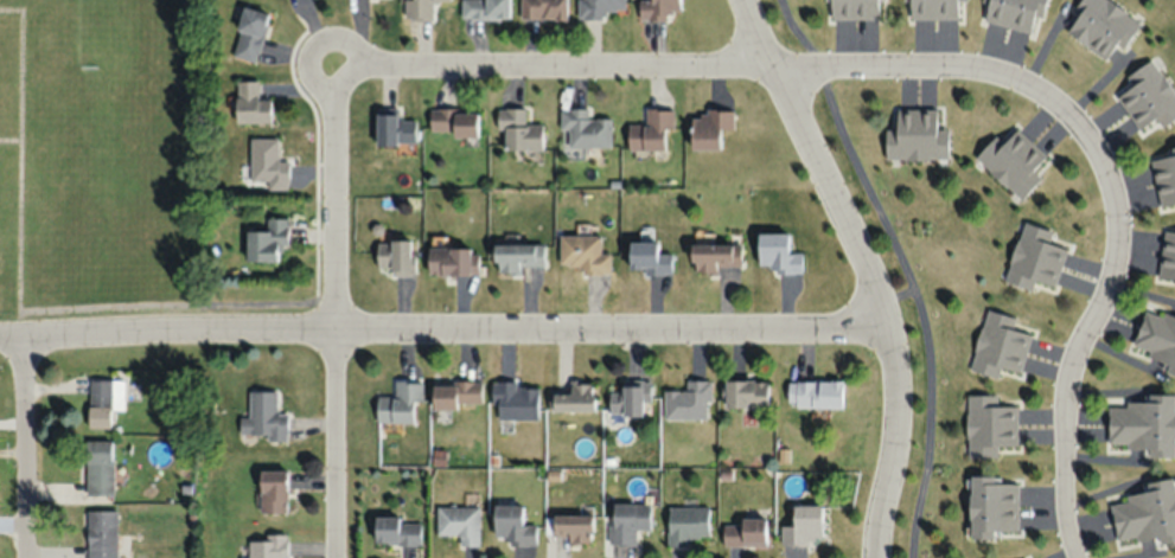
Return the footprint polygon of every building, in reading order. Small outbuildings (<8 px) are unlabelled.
[(404,18),(433,18),(433,1),(449,1),(449,0),(404,0),(404,18)] [(509,0),(461,0),(461,20),(509,20),(509,0)] [(519,19),(566,19),(566,0),(519,0),(519,19)] [(577,19),(607,19),(607,11),(624,11),(624,0),(577,0),(577,19)] [(667,12),(679,12),(679,0),(639,0),(639,20),(667,20),(667,12)] [(818,19),(883,18),(883,0),(818,0),(818,19)] [(898,15),(963,18),(963,0),(898,0),(898,15)] [(972,18),(1035,39),(1048,0),(978,0),(972,18)] [(1059,26),(1112,65),(1147,18),(1122,0),(1078,0),(1059,26)] [(256,62),(266,13),(243,8),(233,57),(256,62)] [(1136,136),(1174,113),(1174,74),(1162,53),(1106,86),(1136,136)] [(236,80),(236,123),(270,123),(270,98),(258,98),(258,80),(236,80)] [(880,105),(881,163),(946,162),(945,104),(880,105)] [(525,109),(497,108),(497,129),(505,129),(505,150),(541,150),(541,124),(525,124),(525,109)] [(376,130),(385,130),(385,149),(414,149),(414,116),(404,116),(404,109),(376,109),(376,130)] [(610,147),(610,119),(588,119),(588,109),(560,109),(560,130),(569,130),(569,147),(610,147)] [(628,124),(628,150),(664,150),(664,129),(672,129),(673,110),(646,109),(646,125),(628,124)] [(477,136),(477,110),(430,110),(430,136),(477,136)] [(691,150),(719,150),(719,129),(732,129),(732,110),(701,110),(701,118),(691,118),(691,150)] [(1009,121),(969,163),(1016,209),(1058,166),(1009,121)] [(267,188),(288,188),(288,160),(278,160),(278,137),(250,137),(250,181),(267,181),(267,188)] [(1150,209),(1174,204),(1174,145),(1141,150),(1150,209)] [(1021,213),(1002,269),(1065,290),(1084,235),(1021,213)] [(277,262),(277,245),(287,245),(287,218),(266,218),(266,231),(246,231),(246,262),(277,262)] [(1150,281),(1174,284),(1174,225),(1158,223),(1150,281)] [(788,233),(758,233),(758,271),(802,271),(802,252),(788,252),(788,233)] [(559,234),(559,265),(579,265),(579,273),(609,273),(609,252),(600,252),(600,234),(559,234)] [(390,276),(411,276),(411,241),(376,241),(376,267),(390,267),(390,276)] [(656,241),(629,241),(629,273),(671,273),(671,253),(656,253),(656,241)] [(519,273),(519,266),(544,266),(544,244),(494,244),(494,273),(519,273)] [(716,273),(716,265),(741,265),(741,244),(691,244),(691,273),(716,273)] [(428,274),(478,274),(478,247),(428,247),(428,274)] [(1132,348),(1174,368),(1174,303),(1157,295),(1132,348)] [(978,304),(960,360),(1023,380),(1041,325),(978,304)] [(123,410),(123,380),(89,380),(89,428),(110,428),(110,410),(123,410)] [(687,391),(663,391),(663,419),(709,419),(709,380),(687,380),(687,391)] [(481,407),(481,381),(432,383),(432,409),(481,407)] [(493,381),(493,420),(538,420),(538,386),(517,386),(517,381),(493,381)] [(723,381),(723,408),(767,408),(767,381),(723,381)] [(841,381),(788,381),(788,407),(841,407),(841,381)] [(413,423),(413,402),(423,402),(423,382),(394,382),(394,397),(376,397),(376,423),(413,423)] [(548,411),(594,412),(594,385),(549,384),(548,411)] [(646,386),(608,386),(608,416),(646,416),(646,386)] [(277,413),(277,392),(249,392),(249,418),(240,418),(240,439),(287,439),(287,413),(277,413)] [(959,397),(960,455),(1026,454),(1024,396),(959,397)] [(1111,455),(1174,454),(1174,396),(1110,397),(1111,455)] [(113,495),(113,441),(86,441),(86,495),(113,495)] [(259,472),(259,513),(286,513),(286,472),(259,472)] [(960,477),(960,537),(1027,535),(1026,476),(960,477)] [(1115,522),(1120,552),(1174,541),(1174,493),(1173,481),(1109,494),(1115,522)] [(636,544),(636,530),(650,530),(650,503),(611,503),(611,544),(636,544)] [(535,526),(522,526),(522,506),(494,506),(494,538),(508,538),(508,546),(535,546),(535,526)] [(708,506),(668,506),(668,546),(690,546),(690,538),(708,538),(708,506)] [(821,506),(793,506),(793,525),(781,525),(781,544),(821,544),(821,506)] [(458,547),(479,547),(479,507),(436,507),(436,535),(458,535),(458,547)] [(87,511),(87,557),(117,557),(117,511),(87,511)] [(568,544),(592,544),(592,516),(551,516),(551,536),(568,536),(568,544)] [(374,519),(374,545),(420,545),(420,519),(374,519)] [(765,520),(723,520),(723,545),(765,545),(765,520)] [(286,535),(248,535),(248,557),(286,557),(286,535)]
